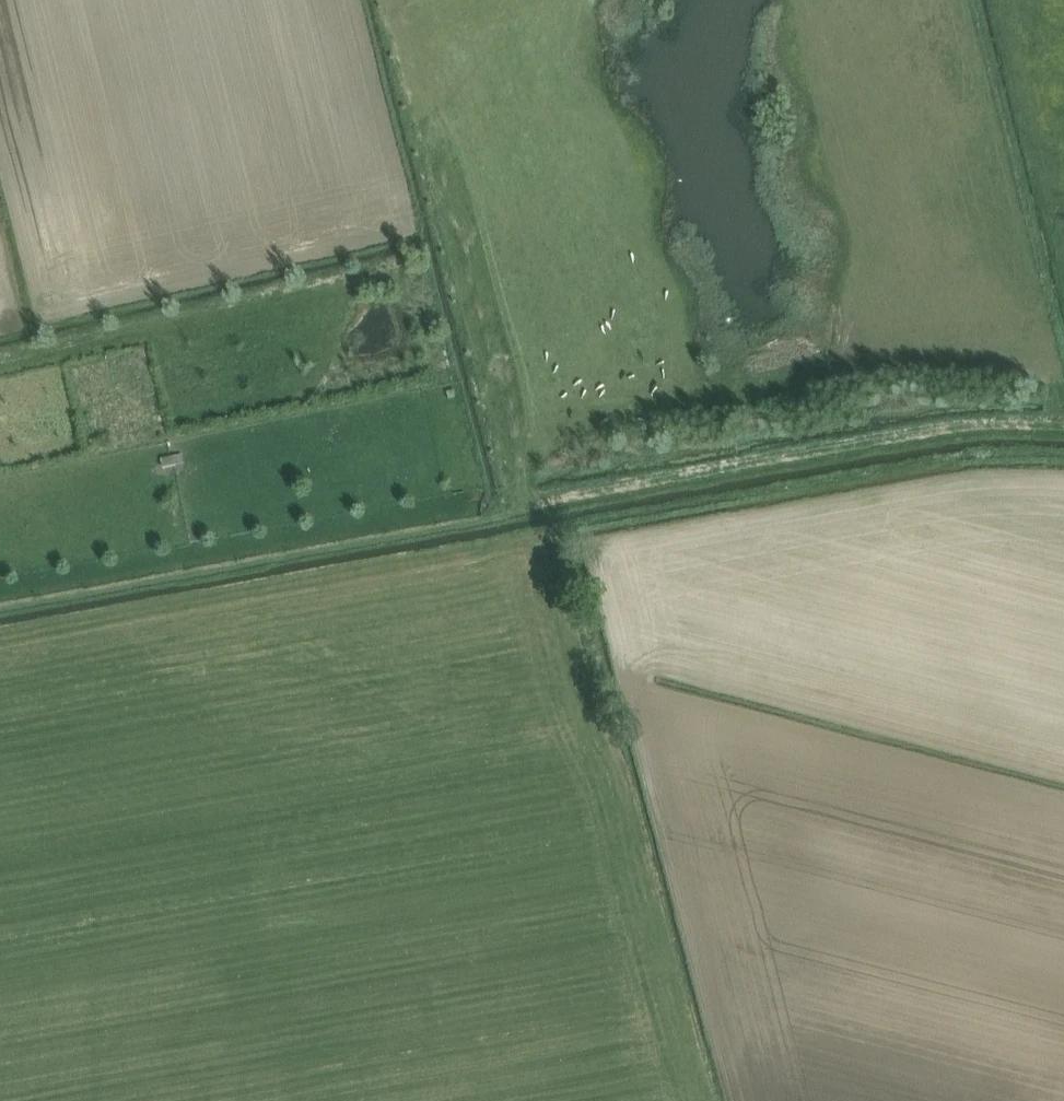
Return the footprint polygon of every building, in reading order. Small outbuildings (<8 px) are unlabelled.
[(174,455),(161,457),(163,466),(176,464),(174,455)]
